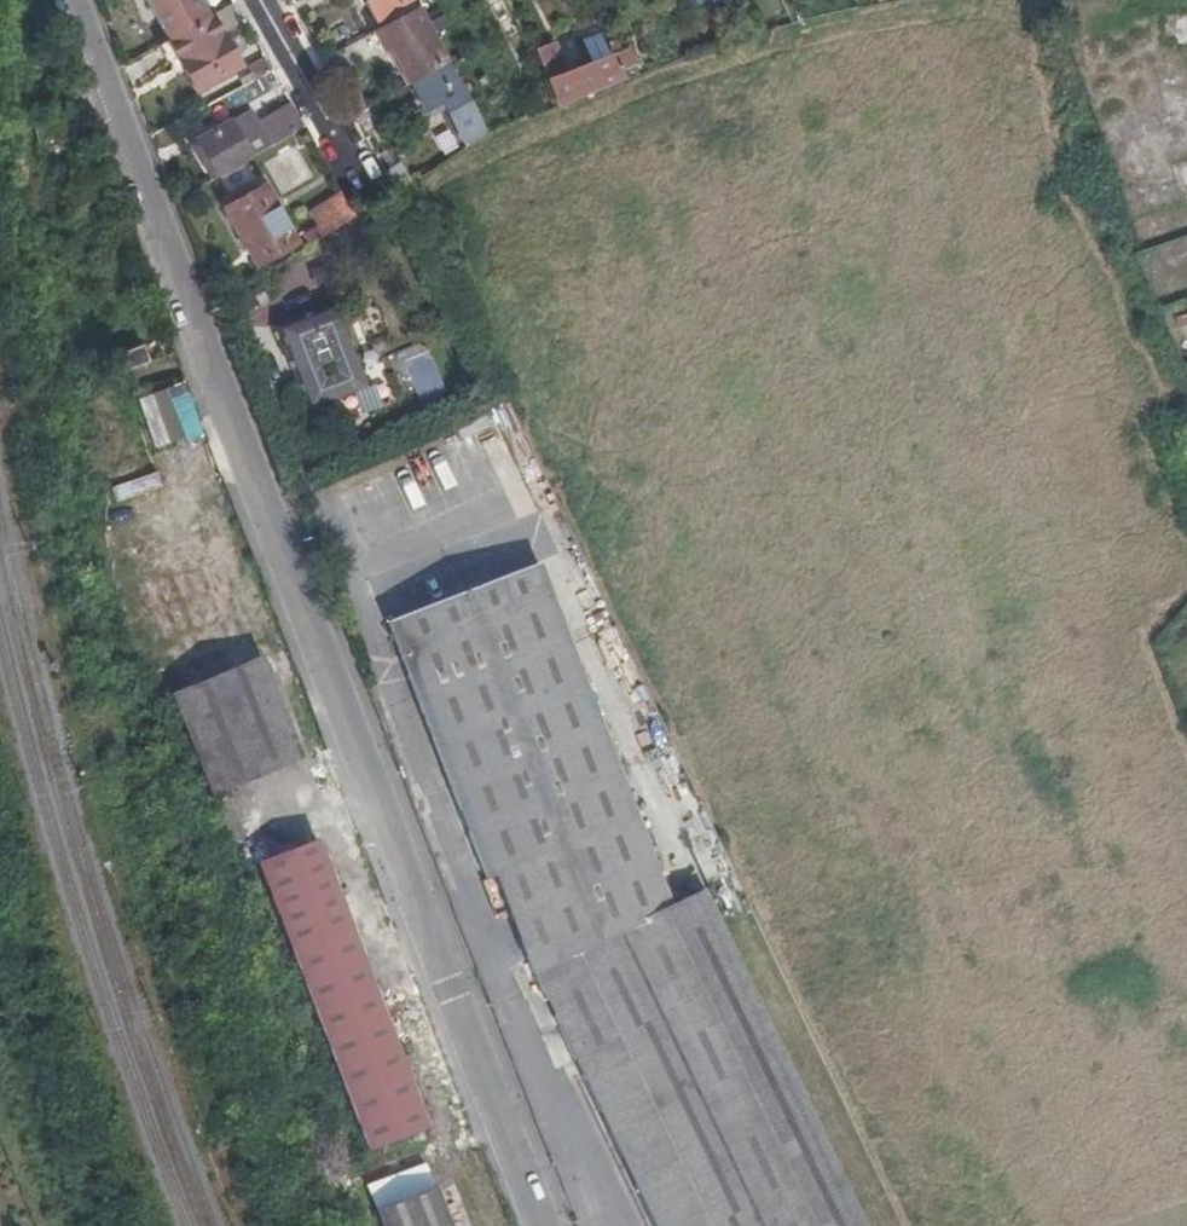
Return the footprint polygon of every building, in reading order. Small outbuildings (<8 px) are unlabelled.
[(169,42),(210,19),(199,0),(146,0),(169,42)] [(372,24),(380,19),(385,28),(407,16),(415,11),(413,7),(409,0),(358,0),(372,24)] [(385,56),(405,90),(406,89),(438,71),(407,16),(385,28),(364,40),(372,53),(373,53),(377,60),(385,56)] [(238,71),(210,19),(169,42),(197,93),(238,71)] [(546,63),(537,67),(557,114),(618,88),(613,77),(607,61),(554,83),(546,63)] [(438,110),(465,157),(486,145),(442,68),(438,71),(406,89),(423,119),(438,110)] [(629,70),(613,77),(618,88),(634,82),(629,70)] [(341,99),(353,118),(364,112),(352,92),(341,99)] [(263,130),(274,152),(305,136),(294,114),(263,130)] [(199,143),(219,181),(251,164),(231,126),(199,143)] [(294,184),(310,177),(296,147),(280,154),(294,184)] [(292,235),(262,178),(219,200),(248,257),(292,235)] [(303,203),(323,239),(356,220),(336,185),(303,203)] [(269,303),(265,292),(253,296),(258,307),(269,303)] [(360,379),(332,301),(278,321),(307,398),(360,379)] [(146,364),(138,343),(106,356),(109,377),(131,367),(137,378),(149,373),(146,364)] [(137,398),(153,452),(202,437),(186,384),(137,398)] [(122,548),(214,789),(305,754),(213,513),(122,548)] [(539,566),(387,624),(488,879),(497,875),(532,969),(654,1225),(864,1225),(703,889),(673,903),(633,813),(539,566)] [(319,840),(259,863),(366,1144),(425,1122),(319,840)] [(379,1204),(387,1225),(451,1225),(435,1183),(379,1204)]
